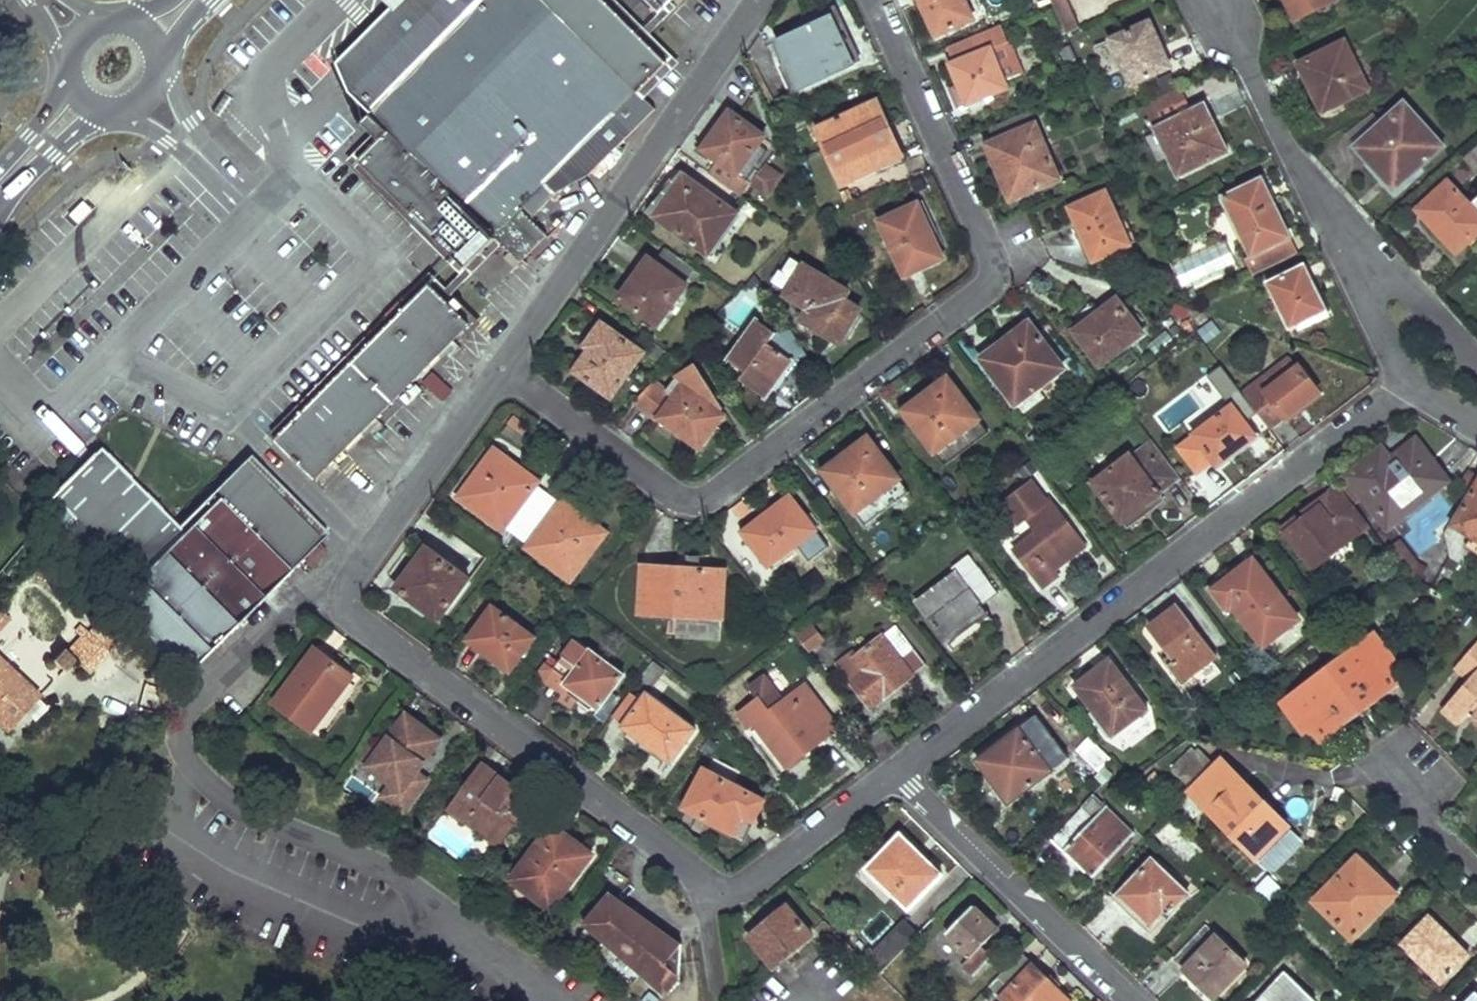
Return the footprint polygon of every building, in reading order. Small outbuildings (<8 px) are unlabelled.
[(358,84),(379,105),(370,114),(388,132),(359,161),(469,269),(498,239),(522,263),(549,236),(520,208),(522,206),(534,217),(557,194),(545,183),(563,165),(582,184),(655,109),(638,92),(667,63),(603,0),(399,0),(345,55),(358,84)] [(926,1),(923,3),(938,37),(975,20),(965,0),(925,0),(926,1)] [(1067,35),(1079,29),(1066,0),(1051,0),(1053,4),(1067,35)] [(1294,17),(1334,0),(1287,0),(1294,17)] [(780,70),(785,68),(791,65),(800,88),(855,65),(836,20),(770,47),(780,70)] [(1132,84),(1151,75),(1171,67),(1152,23),(1113,39),(1132,84)] [(1007,42),(1000,26),(947,49),(956,63),(953,64),(972,111),(991,103),(989,98),(1010,88),(992,48),(1007,42)] [(1301,61),(1306,73),(1311,84),(1318,81),(1329,106),(1369,88),(1347,41),(1301,61)] [(1179,177),(1203,166),(1228,154),(1205,106),(1182,116),(1170,92),(1144,105),(1179,177)] [(844,184),(863,175),(883,167),(886,172),(907,163),(881,102),(820,128),(844,184)] [(1372,163),(1374,162),(1377,160),(1398,185),(1442,147),(1406,104),(1357,146),(1372,163)] [(1030,111),(987,129),(994,144),(1035,126),(1030,111)] [(732,113),(707,150),(720,159),(711,173),(744,198),(754,185),(772,197),(785,178),(763,163),(771,152),(761,146),(767,137),(732,113)] [(1061,180),(1038,125),(1035,126),(994,144),(989,146),(1003,177),(1006,186),(1012,183),(1019,198),(1061,180)] [(710,253),(724,233),(738,213),(686,176),(658,216),(710,253)] [(1290,239),(1262,180),(1226,197),(1254,256),(1247,259),(1255,275),(1298,254),(1290,239)] [(1432,215),(1441,225),(1432,233),(1453,256),(1476,233),(1476,212),(1448,182),(1423,205),(1432,215)] [(1074,208),(1080,224),(1087,240),(1089,239),(1099,263),(1130,249),(1107,194),(1074,208)] [(920,205),(901,213),(882,222),(905,277),(944,260),(920,205)] [(1176,259),(1181,281),(1231,271),(1226,248),(1176,259)] [(685,281),(690,276),(694,270),(666,250),(657,262),(651,258),(622,298),(660,325),(689,284),(685,281)] [(848,293),(820,275),(791,257),(778,279),(791,288),(787,294),(810,308),(803,320),(841,344),(862,311),(844,299),(848,293)] [(1289,330),(1308,321),(1326,312),(1304,267),(1267,285),(1289,330)] [(472,324),(452,305),(433,286),(278,441),(316,479),(472,324)] [(1188,307),(1191,305),(1195,303),(1191,295),(1184,298),(1188,307)] [(1111,306),(1104,312),(1098,317),(1102,322),(1080,339),(1102,367),(1137,340),(1111,306)] [(1214,319),(1197,330),(1205,343),(1222,332),(1214,319)] [(1026,327),(1024,324),(1022,322),(1010,331),(1016,339),(985,362),(1017,403),(1065,368),(1031,322),(1026,327)] [(605,324),(599,332),(593,341),(598,344),(593,350),(578,372),(613,397),(645,353),(605,324)] [(782,373),(787,366),(793,359),(772,343),(777,336),(763,325),(735,361),(748,371),(766,385),(778,370),(782,373)] [(593,341),(589,347),(593,350),(598,344),(593,341)] [(1268,389),(1302,365),(1294,355),(1261,380),(1268,389)] [(1287,416),(1321,392),(1302,365),(1268,389),(1261,380),(1244,392),(1269,424),(1285,412),(1287,416)] [(697,448),(723,418),(718,414),(723,411),(698,368),(681,379),(685,386),(675,398),(668,393),(655,381),(637,399),(658,418),(662,413),(673,422),(670,425),(697,448)] [(742,380),(760,394),(766,385),(748,371),(742,380)] [(668,393),(675,398),(685,386),(681,379),(668,393)] [(981,422),(983,421),(983,420),(952,379),(935,392),(938,396),(910,417),(947,466),(991,434),(981,422)] [(1198,434),(1190,439),(1183,445),(1202,470),(1217,458),(1222,466),(1260,437),(1234,403),(1196,431),(1198,434)] [(1037,430),(1025,439),(1033,450),(1045,439),(1037,430)] [(853,451),(855,454),(857,458),(832,476),(868,526),(910,494),(870,439),(853,451)] [(1413,447),(1402,456),(1390,465),(1382,454),(1352,478),(1388,523),(1440,482),(1413,447)] [(1096,483),(1110,501),(1124,520),(1147,503),(1152,510),(1165,501),(1131,456),(1096,483)] [(520,536),(549,497),(535,486),(538,481),(513,464),(504,467),(491,457),(460,498),(503,530),(506,525),(520,536)] [(251,468),(215,503),(180,537),(101,460),(47,513),(125,592),(112,604),(184,677),(321,540),(251,468)] [(1469,472),(1461,485),(1474,493),(1455,526),(1476,539),(1476,477),(1469,472)] [(1047,502),(1030,480),(1002,501),(1020,525),(1029,519),(1039,532),(1017,550),(1045,586),(1061,574),(1056,569),(1088,544),(1052,499),(1047,502)] [(1325,496),(1320,500),(1316,504),(1320,508),(1286,534),(1314,568),(1355,535),(1325,496)] [(560,505),(549,497),(520,536),(532,545),(529,548),(572,581),(603,538),(591,528),(591,525),(591,521),(563,500),(560,505)] [(791,497),(779,505),(767,514),(765,511),(742,527),(769,565),(815,531),(791,497)] [(1386,555),(1421,579),(1431,564),(1397,540),(1386,555)] [(429,547),(419,560),(408,574),(414,578),(405,591),(440,618),(470,578),(429,547)] [(997,592),(983,574),(970,556),(954,568),(958,573),(920,603),(948,640),(988,610),(983,603),(997,592)] [(1248,566),(1231,579),(1213,592),(1228,611),(1234,607),(1262,645),(1297,619),(1263,574),(1258,579),(1248,566)] [(722,618),(723,594),(725,571),(646,567),(643,613),(679,615),(722,618)] [(472,638),(479,644),(486,649),(485,652),(512,672),(537,638),(495,607),(472,638)] [(1151,631),(1163,647),(1174,663),(1170,666),(1183,683),(1216,657),(1180,609),(1151,631)] [(678,639),(721,641),(722,618),(679,615),(678,639)] [(811,619),(794,632),(810,652),(826,639),(811,619)] [(91,669),(109,650),(80,622),(75,628),(81,633),(69,647),(66,645),(56,657),(67,668),(79,657),(91,669)] [(927,664),(913,645),(898,626),(843,667),(872,706),(927,664)] [(1397,664),(1374,634),(1359,645),(1373,665),(1369,669),(1377,679),(1397,664)] [(577,642),(560,665),(558,667),(571,676),(567,681),(603,707),(625,677),(577,642)] [(1456,669),(1468,681),(1444,709),(1460,724),(1473,709),(1476,713),(1476,643),(1456,669)] [(1329,667),(1359,709),(1385,691),(1377,679),(1369,669),(1373,665),(1359,645),(1329,667)] [(0,653),(0,721),(9,728),(42,692),(0,653)] [(351,675),(343,668),(334,663),(332,666),(315,653),(276,705),(319,737),(362,678),(353,671),(351,675)] [(543,682),(559,692),(567,681),(571,676),(558,667),(560,665),(548,657),(537,670),(543,682)] [(654,661),(647,670),(641,678),(652,687),(666,671),(654,661)] [(1078,689),(1087,700),(1097,712),(1092,716),(1112,741),(1148,713),(1110,664),(1078,689)] [(1331,730),(1359,709),(1329,667),(1282,702),(1297,722),(1315,709),(1323,719),(1331,730)] [(809,686),(790,699),(770,713),(762,701),(741,715),(750,729),(757,724),(782,759),(807,742),(812,748),(839,730),(809,686)] [(673,761),(684,747),(695,732),(648,696),(626,725),(673,761)] [(1312,727),(1320,738),(1331,730),(1323,719),(1315,709),(1297,722),(1304,732),(1312,727)] [(427,780),(423,776),(418,773),(443,740),(410,715),(370,764),(413,797),(427,780)] [(987,775),(990,772),(993,770),(1016,798),(1067,757),(1034,717),(977,763),(987,775)] [(888,743),(881,734),(872,741),(879,749),(888,743)] [(1112,759),(1101,748),(1090,738),(1079,751),(1098,772),(1112,759)] [(1193,752),(1174,772),(1193,790),(1209,774),(1212,771),(1193,752)] [(1269,868),(1284,854),(1298,839),(1220,762),(1212,771),(1209,774),(1191,792),(1269,868)] [(499,844),(514,823),(530,802),(483,767),(451,809),(499,844)] [(687,808),(711,820),(735,832),(743,815),(755,821),(766,800),(707,770),(687,808)] [(1084,805),(1085,806),(1086,808),(1055,839),(1068,852),(1070,850),(1096,875),(1134,836),(1093,796),(1084,805)] [(735,832),(747,838),(755,821),(743,815),(735,832)] [(514,879),(533,894),(552,908),(593,855),(554,826),(514,879)] [(917,851),(910,844),(903,836),(871,867),(895,893),(909,907),(937,880),(913,855),(917,851)] [(1368,923),(1366,921),(1364,919),(1389,895),(1374,879),(1377,877),(1359,858),(1315,900),(1352,938),(1368,923)] [(1130,907),(1141,918),(1151,927),(1164,914),(1168,917),(1187,897),(1151,863),(1113,904),(1124,914),(1130,907)] [(1287,891),(1269,875),(1255,888),(1272,905),(1287,891)] [(672,956),(677,952),(681,947),(661,928),(658,931),(630,906),(627,909),(612,895),(586,923),(603,938),(641,973),(665,995),(679,979),(673,973),(680,964),(672,956)] [(813,937),(800,922),(788,906),(751,937),(776,967),(813,937)] [(973,976),(983,966),(992,956),(982,946),(995,933),(984,921),(987,919),(975,907),(949,933),(971,955),(962,964),(973,976)] [(877,942),(894,921),(880,911),(864,933),(877,942)] [(1464,958),(1458,953),(1452,946),(1456,943),(1430,918),(1404,945),(1441,982),(1464,958)] [(920,934),(913,928),(906,921),(867,960),(882,974),(920,934)] [(1198,980),(1199,979),(1199,978),(1217,995),(1230,980),(1229,979),(1245,963),(1207,928),(1176,960),(1198,980)] [(641,973),(603,938),(594,948),(633,983),(641,973)] [(1059,990),(1057,993),(1045,981),(1047,980),(1022,955),(990,988),(1004,1000),(1070,1000),(1059,990)] [(1285,975),(1259,1000),(1311,1000),(1285,975)] [(887,988),(877,999),(874,998),(871,1000),(901,1000),(887,988)]
